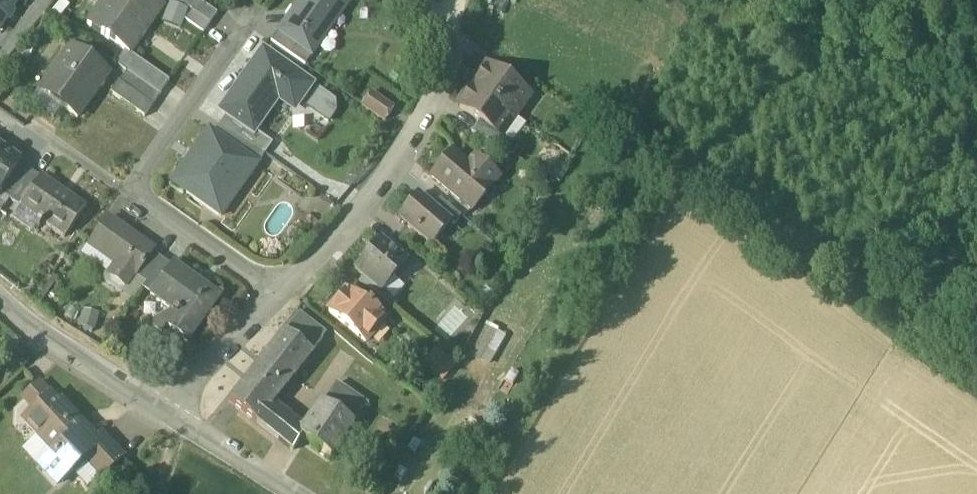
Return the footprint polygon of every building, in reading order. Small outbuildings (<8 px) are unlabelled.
[(19,3),(15,0),(0,0),(0,33),(19,3)] [(155,0),(105,0),(87,25),(129,55),(130,54),(164,6),(155,0)] [(197,0),(176,0),(191,10),(198,1),(197,0)] [(278,33),(297,46),(312,57),(313,56),(308,53),(336,13),(341,16),(350,3),(346,0),(301,0),(278,33)] [(217,14),(198,1),(191,10),(192,11),(210,24),(217,14)] [(210,24),(192,11),(185,21),(203,34),(210,24)] [(297,46),(278,33),(271,42),(290,56),(297,46)] [(312,57),(297,46),(290,56),(305,67),(312,57)] [(71,49),(40,92),(62,108),(78,119),(109,75),(71,49)] [(311,85),(264,52),(223,111),(227,114),(249,130),(250,129),(276,91),(297,105),(311,85)] [(170,82),(130,54),(129,55),(120,68),(127,73),(160,96),(170,82)] [(527,96),(488,69),(474,88),(513,116),(527,96)] [(160,96),(127,73),(119,83),(119,84),(152,107),(160,96)] [(152,107),(119,84),(119,83),(118,83),(110,94),(144,118),(152,107)] [(513,116),(474,88),(460,107),(480,122),(499,135),(513,116)] [(396,109),(371,91),(361,106),(385,123),(396,109)] [(40,92),(32,104),(54,120),(62,108),(40,92)] [(249,130),(227,114),(220,124),(263,154),(270,143),(250,129),(249,130)] [(499,135),(480,122),(471,134),(504,152),(511,144),(499,135)] [(263,154),(220,124),(214,134),(258,165),(265,155),(263,154)] [(214,134),(209,131),(172,183),(221,217),(258,165),(214,134)] [(20,164),(21,162),(0,147),(0,192),(20,164)] [(482,166),(476,173),(453,154),(432,178),(472,211),(498,180),(482,166)] [(0,192),(0,193),(9,200),(30,171),(20,164),(0,192)] [(30,171),(9,200),(19,207),(40,178),(30,171)] [(86,208),(41,176),(40,178),(19,207),(64,239),(86,208)] [(432,209),(417,196),(399,217),(432,246),(449,226),(450,225),(432,209)] [(461,218),(440,200),(432,209),(450,225),(449,226),(452,228),(461,218)] [(154,251),(108,219),(90,244),(119,264),(110,276),(126,288),(134,275),(136,277),(153,253),(154,251)] [(407,264),(380,240),(355,269),(382,292),(397,275),(401,275),(404,272),(404,268),(407,264)] [(153,253),(136,277),(146,284),(146,283),(163,260),(153,253)] [(163,260),(146,283),(146,284),(142,289),(151,295),(172,266),(163,260)] [(219,297),(173,265),(172,266),(151,295),(151,296),(175,313),(166,326),(188,341),(219,297)] [(366,311),(345,293),(329,312),(366,343),(385,321),(369,308),(366,311)] [(296,318),(230,402),(256,423),(256,422),(257,423),(270,407),(312,354),(311,353),(322,339),(296,318)] [(491,365),(508,333),(489,323),(472,355),(491,365)] [(366,402),(336,383),(323,404),(353,422),(366,402)] [(58,405),(50,396),(24,421),(54,454),(40,467),(57,485),(73,470),(70,467),(82,457),(81,456),(92,446),(80,433),(85,429),(61,403),(58,405)] [(353,422),(323,404),(303,434),(300,437),(301,438),(331,456),(353,422)] [(303,434),(270,407),(257,423),(293,451),(301,438),(300,437),(303,434)] [(92,446),(81,456),(82,457),(101,477),(122,457),(102,436),(92,446)]
